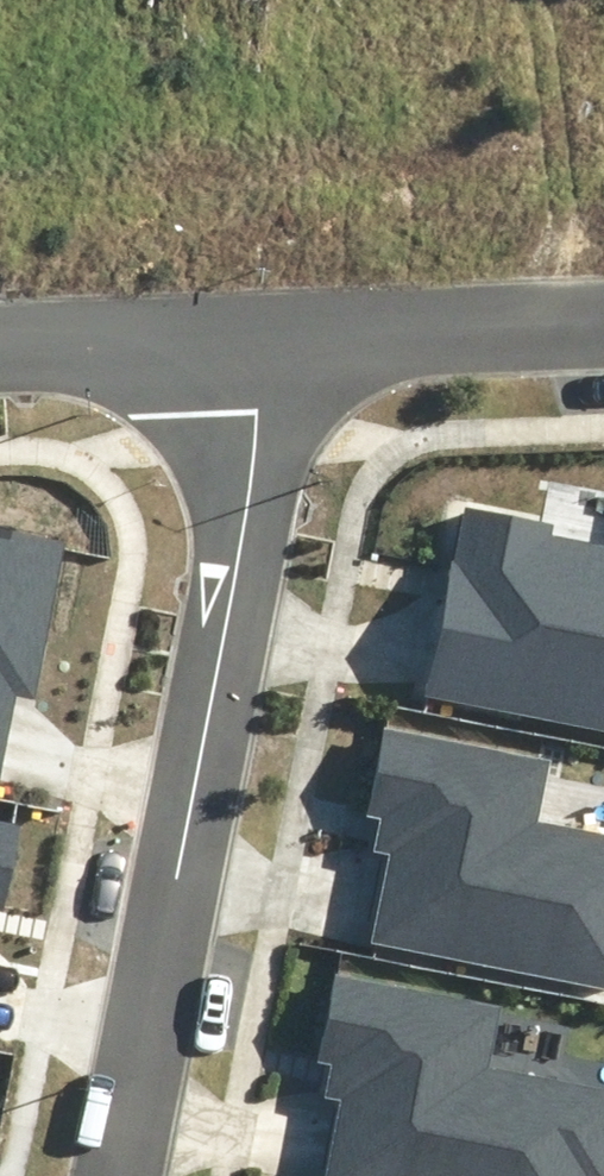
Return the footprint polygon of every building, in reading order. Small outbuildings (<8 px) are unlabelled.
[(603,727),(603,545),(551,534),(553,526),(465,508),(428,692),(603,727)] [(16,693),(37,697),(68,541),(0,527),(0,774),(16,693)] [(603,987),(603,832),(541,820),(553,760),(384,728),(368,816),(381,818),(374,851),(392,854),(375,944),(603,987)] [(0,822),(0,911),(3,911),(20,826),(0,822)] [(492,1066),(503,1006),(335,974),(318,1062),(331,1065),(325,1097),(343,1100),(328,1175),(603,1175),(603,1087),(492,1066)]
